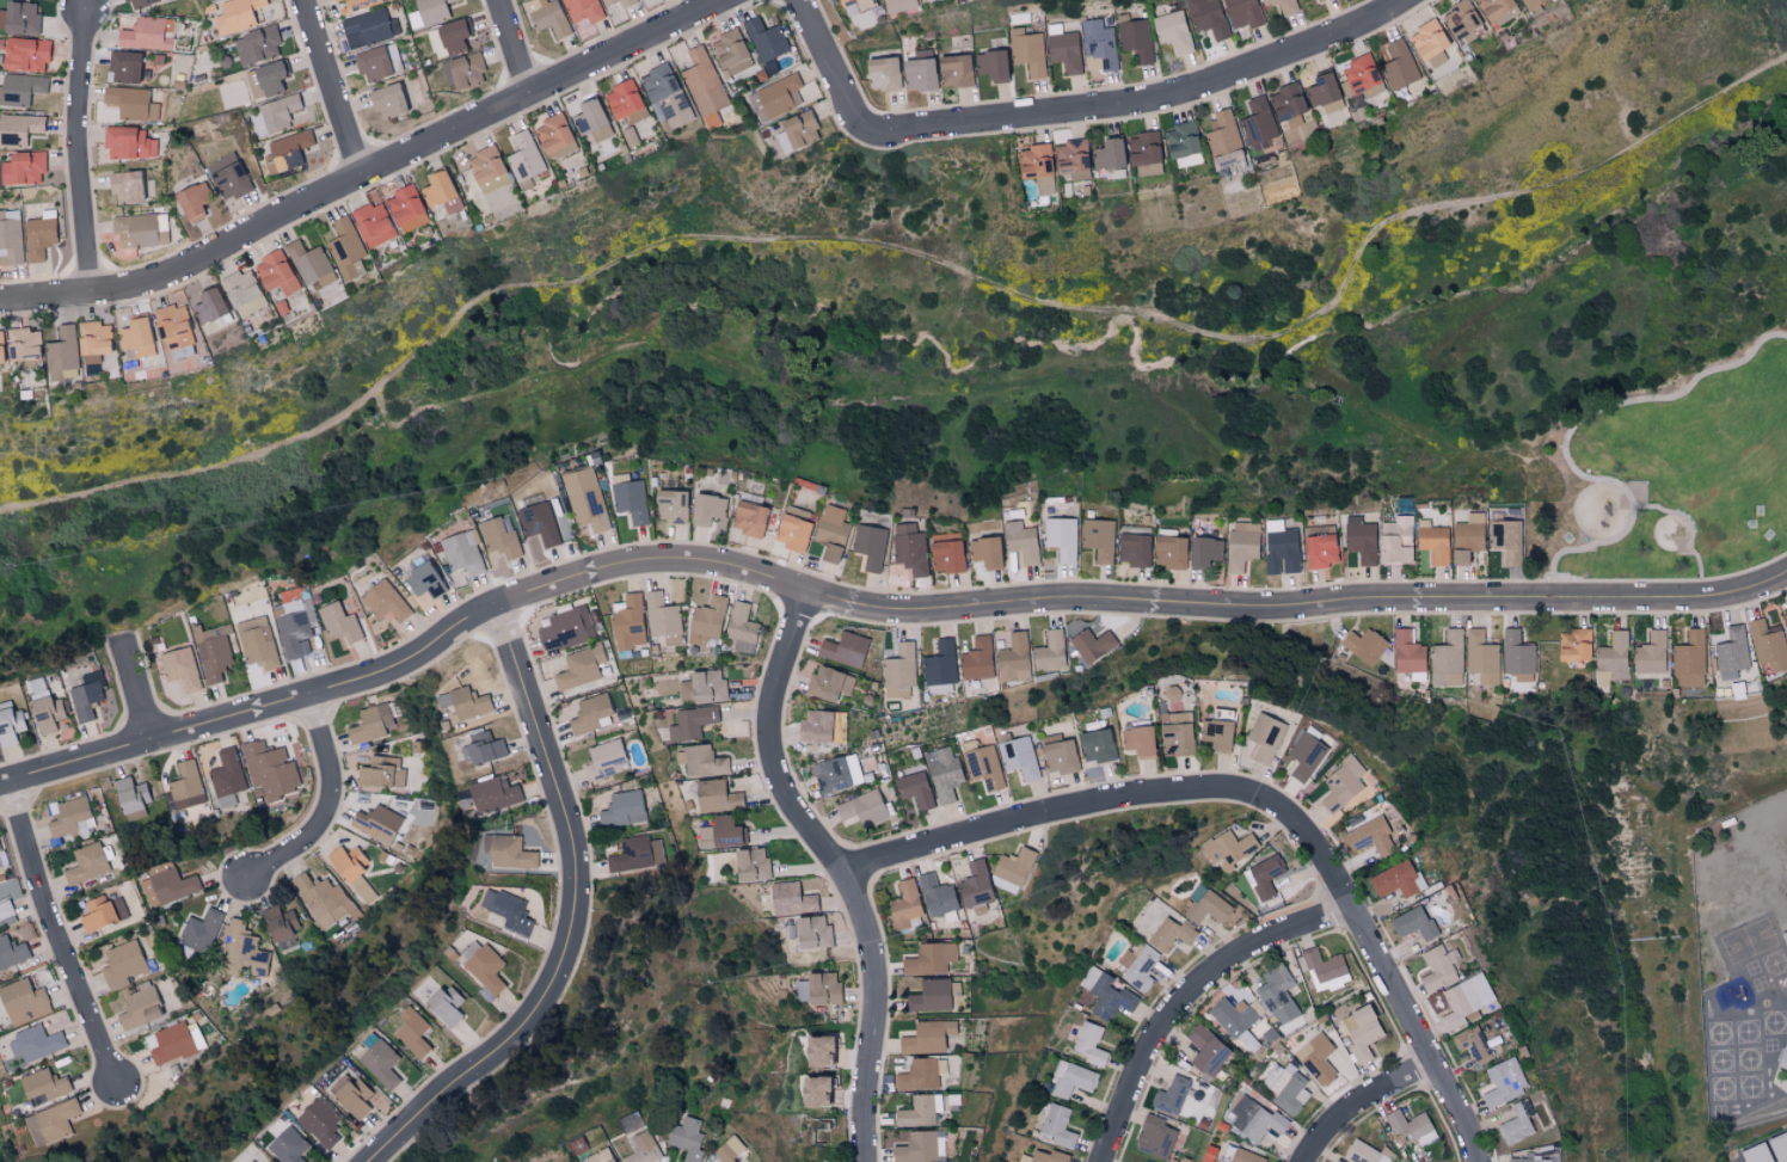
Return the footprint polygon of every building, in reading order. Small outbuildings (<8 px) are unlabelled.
[(128,9),(159,1),(159,0),(125,0),(128,9)] [(256,27),(252,10),(267,6),(266,0),(226,0),(219,2),(222,14),(213,17),(218,37),(256,27)] [(389,0),(343,0),(346,11),(389,0)] [(418,11),(408,14),(413,30),(451,19),(446,4),(458,0),(415,0),(418,11)] [(551,26),(555,40),(571,34),(559,0),(538,0),(525,5),(535,32),(551,26)] [(597,0),(562,0),(573,25),(585,19),(588,25),(605,18),(597,0)] [(845,16),(874,7),(872,0),(840,0),(845,16)] [(888,16),(919,10),(917,0),(885,0),(888,16)] [(1218,0),(1185,0),(1196,32),(1211,27),(1215,42),(1231,36),(1218,0)] [(1232,29),(1247,25),(1248,29),(1264,24),(1256,0),(1223,0),(1232,29)] [(1262,7),(1279,3),(1282,16),(1297,12),(1294,0),(1260,0),(1262,7)] [(1480,26),(1469,0),(1467,0),(1441,11),(1452,38),(1480,26)] [(1488,28),(1518,17),(1511,0),(1478,0),(1488,28)] [(1524,9),(1547,0),(1520,0),(1524,9)] [(4,1),(4,10),(0,10),(0,32),(39,33),(40,13),(36,13),(36,2),(4,1)] [(350,49),(401,35),(396,18),(387,21),(383,9),(342,20),(350,49)] [(1193,51),(1183,10),(1153,17),(1159,45),(1174,41),(1177,55),(1193,51)] [(173,18),(134,16),(133,30),(117,30),(117,47),(171,50),(173,18)] [(789,52),(779,24),(763,30),(758,16),(743,21),(758,62),(789,52)] [(447,57),(468,50),(463,35),(469,33),(464,18),(437,26),(447,57)] [(1117,23),(1122,51),(1136,49),(1138,66),(1155,63),(1147,18),(1117,23)] [(1082,20),(1083,57),(1103,57),(1103,71),(1116,71),(1115,27),(1101,27),(1101,19),(1082,20)] [(1448,48),(1438,20),(1408,31),(1418,59),(1448,48)] [(1049,63),(1064,61),(1065,75),(1081,74),(1077,31),(1061,33),(1060,23),(1045,25),(1049,63)] [(232,38),(240,66),(282,53),(274,25),(232,38)] [(1462,37),(1467,44),(1484,32),(1479,25),(1462,37)] [(1042,33),(1024,34),(1023,27),(1009,28),(1011,64),(1028,62),(1029,79),(1045,78),(1042,33)] [(725,77),(752,65),(737,29),(709,40),(725,77)] [(1380,65),(1392,91),(1421,78),(1402,36),(1385,44),(1393,60),(1380,65)] [(44,70),(44,62),(49,62),(50,39),(4,38),(3,69),(44,70)] [(355,55),(363,83),(402,70),(394,43),(355,55)] [(681,71),(705,130),(721,124),(715,110),(729,105),(703,43),(686,50),(692,66),(681,71)] [(904,92),(936,88),(931,48),(914,50),(914,58),(901,60),(904,92)] [(138,83),(140,52),(111,50),(109,81),(138,83)] [(1005,50),(974,52),(975,75),(989,74),(989,83),(1007,82),(1005,50)] [(486,83),(481,54),(445,60),(450,90),(486,83)] [(937,55),(939,87),(971,85),(970,54),(937,55)] [(1341,66),(1353,96),(1367,89),(1370,96),(1385,90),(1370,54),(1341,66)] [(867,91),(899,89),(897,57),(866,58),(867,91)] [(253,100),(284,90),(281,79),(286,78),(281,60),(244,71),(253,100)] [(692,120),(669,63),(638,75),(650,105),(654,103),(665,131),(692,120)] [(1322,105),(1324,113),(1342,109),(1334,71),(1313,75),(1315,85),(1305,87),(1310,107),(1322,105)] [(796,89),(802,87),(798,73),(748,92),(759,121),(802,105),(796,89)] [(2,74),(1,86),(0,86),(0,105),(29,106),(30,92),(47,93),(48,76),(2,74)] [(602,91),(612,120),(643,108),(633,80),(602,91)] [(1267,93),(1276,121),(1306,111),(1297,83),(1267,93)] [(407,111),(401,84),(368,91),(374,118),(407,111)] [(149,89),(103,87),(102,103),(118,104),(118,119),(158,121),(158,103),(148,102),(149,89)] [(302,109),(298,94),(250,107),(259,137),(292,128),(288,113),(302,109)] [(1252,115),(1240,119),(1248,145),(1278,136),(1265,94),(1247,99),(1252,115)] [(576,105),(580,113),(571,117),(580,137),(590,132),(595,143),(612,134),(594,96),(576,105)] [(1242,146),(1230,107),(1213,112),(1215,119),(1208,121),(1211,131),(1204,133),(1211,156),(1242,146)] [(821,138),(809,109),(778,121),(782,131),(775,134),(783,153),(821,138)] [(574,141),(560,112),(541,121),(543,126),(533,130),(545,155),(574,141)] [(45,116),(0,114),(0,145),(26,146),(27,132),(44,133),(45,116)] [(1163,127),(1168,159),(1175,158),(1176,167),(1201,164),(1195,123),(1163,127)] [(104,127),(103,148),(109,148),(109,157),(157,158),(157,139),(145,139),(146,128),(104,127)] [(547,169),(527,128),(511,136),(518,151),(505,157),(518,183),(547,169)] [(268,143),(271,153),(263,156),(269,175),(304,165),(299,149),(315,144),(310,130),(268,143)] [(1160,161),(1156,131),(1125,135),(1129,165),(1160,161)] [(1121,137),(1100,138),(1100,147),(1091,148),(1093,169),(1122,168),(1121,137)] [(1071,182),(1090,179),(1084,139),(1052,144),(1057,174),(1069,172),(1071,182)] [(1038,196),(1055,193),(1048,142),(1027,145),(1027,150),(1017,151),(1020,179),(1036,178),(1038,196)] [(465,157),(475,184),(505,174),(495,146),(465,157)] [(1243,160),(1239,148),(1214,156),(1218,168),(1243,160)] [(225,203),(253,188),(232,151),(204,167),(225,203)] [(1,162),(1,184),(41,183),(41,173),(46,173),(46,152),(9,152),(9,161),(1,162)] [(1135,166),(1137,177),(1162,173),(1160,162),(1135,166)] [(428,208),(441,202),(447,215),(462,208),(443,167),(424,176),(428,185),(419,189),(428,208)] [(110,190),(116,190),(117,202),(142,201),(140,171),(109,172),(110,190)] [(206,216),(200,205),(212,199),(202,179),(173,194),(189,225),(206,216)] [(429,221),(412,185),(384,197),(401,234),(429,221)] [(366,250),(396,237),(380,200),(350,213),(366,250)] [(44,262),(44,246),(55,246),(54,219),(25,219),(26,262),(44,262)] [(304,286),(312,282),(315,290),(337,280),(321,245),(305,252),(299,238),(285,245),(304,286)] [(300,289),(281,249),(252,263),(265,291),(279,284),(284,296),(300,289)] [(233,308),(261,294),(248,267),(220,281),(233,308)] [(196,293),(200,303),(192,306),(198,324),(226,314),(216,286),(196,293)] [(192,345),(184,303),(154,310),(162,351),(192,345)] [(125,319),(126,328),(118,329),(120,350),(127,349),(128,358),(152,356),(148,317),(125,319)] [(110,353),(108,325),(100,325),(99,321),(76,322),(78,355),(110,353)] [(77,378),(75,324),(57,324),(58,342),(44,343),(46,380),(77,378)] [(8,362),(40,359),(37,328),(5,331),(8,362)] [(575,524),(590,520),(594,533),(609,530),(594,467),(563,475),(575,524)] [(647,525),(641,480),(611,484),(614,512),(629,510),(631,527),(647,525)] [(685,524),(686,491),(655,490),(654,518),(667,519),(666,523),(685,524)] [(726,498),(693,494),(689,525),(708,527),(709,517),(724,519),(726,498)] [(561,544),(550,501),(517,509),(524,537),(540,533),(544,549),(561,544)] [(767,507),(736,501),(730,531),(761,537),(767,507)] [(837,565),(849,524),(843,522),(847,510),(825,503),(814,539),(824,543),(820,560),(837,565)] [(1483,512),(1466,512),(1466,523),(1453,523),(1452,549),(1482,550),(1483,512)] [(812,523),(781,514),(772,543),(803,552),(812,523)] [(1411,564),(1411,546),(1398,546),(1398,537),(1411,537),(1411,515),(1394,515),(1394,522),(1378,522),(1378,563),(1411,564)] [(522,556),(514,530),(504,533),(499,516),(477,523),(494,579),(510,574),(506,561),(522,556)] [(1359,566),(1374,566),(1374,523),(1362,523),(1361,516),(1344,516),(1344,551),(1359,551),(1359,566)] [(1044,547),(1058,547),(1058,564),(1075,564),(1076,519),(1044,518),(1044,547)] [(1112,565),(1114,521),(1082,519),(1081,547),(1095,548),(1095,564),(1112,565)] [(1447,565),(1447,527),(1429,527),(1429,519),(1416,520),(1417,549),(1430,549),(1430,565),(1447,565)] [(1280,575),(1280,572),(1297,572),(1297,529),(1282,529),(1282,520),(1265,520),(1265,575),(1280,575)] [(1490,566),(1518,566),(1517,520),(1489,520),(1490,566)] [(1038,565),(1036,527),(1022,528),(1022,521),(1003,522),(1004,552),(1020,552),(1021,566),(1038,565)] [(1227,573),(1242,574),(1243,559),(1257,559),(1258,523),(1228,522),(1227,573)] [(852,552),(866,555),(863,571),(879,574),(888,530),(857,524),(852,552)] [(894,566),(911,565),(912,578),(926,577),(925,532),(916,533),(916,524),(893,524),(894,566)] [(1148,566),(1150,527),(1119,526),(1117,564),(1148,566)] [(451,571),(464,566),(468,577),(486,570),(469,529),(439,541),(451,571)] [(963,571),(961,533),(929,534),(931,573),(963,571)] [(1336,566),(1335,534),(1303,536),(1304,568),(1336,566)] [(1152,567),(1184,568),(1185,537),(1153,535),(1152,567)] [(968,538),(969,561),(983,560),(983,570),(1001,569),(999,537),(968,538)] [(1187,568),(1206,569),(1206,560),(1222,561),(1222,539),(1188,538),(1187,568)] [(1466,564),(1466,549),(1450,549),(1450,564),(1466,564)] [(431,599),(444,593),(429,560),(403,572),(415,596),(427,591),(431,599)] [(359,594),(374,620),(390,611),(397,623),(410,615),(387,577),(359,594)] [(286,661),(303,657),(299,640),(312,638),(310,629),(317,626),(307,585),(281,592),(284,604),(272,607),(286,661)] [(645,592),(649,637),(663,636),(664,646),(683,644),(679,605),(664,606),(662,590),(645,592)] [(624,603),(610,604),(614,649),(645,646),(641,592),(624,594),(624,603)] [(720,644),(726,596),(710,594),(708,608),(691,607),(687,641),(720,644)] [(318,608),(329,637),(337,633),(343,646),(364,638),(353,613),(344,617),(338,601),(318,608)] [(733,651),(753,654),(758,623),(747,621),(749,603),(732,601),(726,638),(735,639),(733,651)] [(546,615),(549,625),(536,629),(543,652),(594,637),(585,604),(546,615)] [(236,622),(245,664),(260,661),(262,671),(279,667),(268,615),(236,622)] [(1759,674),(1786,668),(1786,648),(1782,626),(1766,629),(1764,617),(1748,621),(1759,674)] [(1726,626),(1728,643),(1715,644),(1718,681),(1738,679),(1737,670),(1748,669),(1744,624),(1726,626)] [(223,682),(220,669),(235,666),(225,626),(195,633),(207,685),(223,682)] [(1032,647),(1033,670),(1064,668),(1062,628),(1044,629),(1046,647),(1032,647)] [(1370,667),(1388,643),(1366,628),(1359,637),(1348,630),(1338,644),(1370,667)] [(1430,687),(1462,685),(1461,628),(1444,628),(1444,645),(1429,645),(1430,687)] [(1498,644),(1483,644),(1483,628),(1466,629),(1466,673),(1478,673),(1478,685),(1499,684),(1498,644)] [(1559,661),(1591,661),(1590,628),(1558,629),(1559,661)] [(1703,686),(1705,629),(1687,628),(1686,646),(1673,646),(1672,685),(1703,686)] [(1110,630),(1093,638),(1088,629),(1070,637),(1082,663),(1118,648),(1110,630)] [(1392,629),(1394,673),(1424,672),(1423,643),(1411,644),(1411,629),(1392,629)] [(1534,682),(1533,645),(1519,645),(1519,629),(1502,629),(1503,675),(1514,675),(1515,682),(1534,682)] [(1664,629),(1648,630),(1648,646),(1633,646),(1634,673),(1665,673),(1664,629)] [(837,644),(821,639),(816,655),(859,668),(868,638),(841,630),(837,644)] [(1627,630),(1610,631),(1611,647),(1596,647),(1597,679),(1628,678),(1627,630)] [(999,680),(1029,679),(1026,631),(1011,632),(1012,649),(997,650),(999,680)] [(960,652),(961,679),(992,678),(991,635),(973,635),(974,651),(960,652)] [(923,657),(925,693),(955,692),(953,638),(936,639),(936,656),(923,657)] [(883,658),(884,698),(909,697),(909,687),(915,686),(914,641),(896,641),(897,658),(883,658)] [(563,656),(568,670),(552,676),(557,691),(599,677),(595,665),(605,662),(600,644),(563,656)] [(159,653),(165,682),(182,679),(185,693),(201,690),(192,646),(159,653)] [(855,675),(818,667),(817,675),(809,673),(805,694),(835,701),(836,692),(851,695),(855,675)] [(726,701),(725,670),(690,672),(690,680),(679,681),(680,703),(726,701)] [(95,721),(92,702),(103,701),(100,682),(71,687),(77,724),(95,721)] [(488,694),(473,698),(470,687),(437,695),(440,708),(452,705),(456,721),(492,712),(488,694)] [(567,720),(571,735),(612,724),(604,693),(574,701),(578,717),(567,720)] [(61,698),(53,701),(51,695),(29,702),(39,737),(58,731),(56,721),(67,718),(61,698)] [(14,711),(11,700),(0,703),(0,748),(17,744),(14,733),(27,730),(22,709),(14,711)] [(394,725),(388,702),(357,710),(361,725),(345,729),(349,746),(386,736),(384,728),(394,725)] [(718,724),(717,707),(666,710),(667,720),(658,721),(659,742),(702,739),(701,725),(718,724)] [(846,712),(805,710),(805,719),(799,719),(798,741),(844,743),(846,712)] [(1211,752),(1230,753),(1232,710),(1215,710),(1215,720),(1201,719),(1201,742),(1211,742),(1211,752)] [(1193,756),(1192,712),(1161,713),(1162,753),(1174,753),(1175,756),(1193,756)] [(1259,743),(1252,760),(1268,766),(1286,724),(1257,712),(1247,738),(1259,743)] [(1136,757),(1155,756),(1154,727),(1122,728),(1122,750),(1136,749),(1136,757)] [(1115,762),(1112,729),(1080,732),(1083,765),(1115,762)] [(1285,754),(1297,762),(1288,774),(1304,785),(1329,748),(1302,730),(1285,754)] [(507,755),(502,738),(492,741),(489,733),(460,741),(468,766),(507,755)] [(1039,738),(1046,773),(1058,771),(1058,775),(1079,771),(1074,739),(1061,741),(1060,734),(1039,738)] [(999,742),(1005,771),(1020,768),(1022,782),(1038,779),(1030,736),(999,742)] [(583,750),(594,781),(627,769),(616,738),(583,750)] [(240,745),(252,789),(260,787),(264,801),(301,791),(292,761),(287,762),(283,747),(266,752),(262,739),(240,745)] [(964,752),(972,781),(987,777),(991,791),(1005,788),(994,744),(964,752)] [(245,790),(236,746),(218,750),(222,768),(210,771),(218,809),(236,804),(234,792),(245,790)] [(729,774),(728,757),(713,758),(712,746),(675,747),(676,764),(686,763),(686,777),(729,774)] [(925,752),(938,806),(956,802),(952,787),(964,784),(958,756),(953,757),(951,747),(925,752)] [(863,784),(856,754),(813,763),(819,794),(863,784)] [(1364,788),(1357,779),(1366,772),(1352,754),(1322,777),(1333,791),(1320,801),(1330,814),(1364,788)] [(356,784),(402,790),(405,769),(398,768),(399,759),(370,755),(368,768),(358,767),(356,784)] [(176,763),(180,780),(167,783),(174,811),(205,803),(195,758),(176,763)] [(934,807),(924,770),(893,779),(899,801),(914,797),(919,812),(934,807)] [(467,785),(476,815),(523,801),(518,784),(508,787),(504,774),(467,785)] [(111,781),(120,814),(152,806),(146,782),(134,785),(131,776),(111,781)] [(725,780),(697,780),(698,811),(743,810),(743,792),(725,793),(725,780)] [(862,829),(888,817),(875,788),(834,807),(841,821),(855,815),(862,829)] [(608,793),(610,810),(598,811),(599,827),(644,823),(641,790),(608,793)] [(92,819),(86,796),(50,805),(54,821),(47,823),(51,839),(79,831),(77,822),(92,819)] [(369,817),(355,811),(348,825),(389,845),(402,817),(375,804),(369,817)] [(734,827),(733,815),(713,816),(714,826),(698,827),(699,849),(741,846),(741,835),(745,835),(745,826),(734,827)] [(1350,855),(1373,844),(1380,858),(1397,850),(1381,816),(1341,835),(1350,855)] [(1238,842),(1228,828),(1201,847),(1213,864),(1223,857),(1230,866),(1260,846),(1250,833),(1238,842)] [(608,873),(652,866),(647,834),(620,839),(623,854),(605,857),(608,873)] [(536,868),(536,851),(521,851),(521,835),(483,835),(483,853),(490,853),(490,867),(536,868)] [(650,840),(651,867),(662,867),(661,839),(650,840)] [(109,871),(98,841),(72,851),(77,866),(62,872),(67,887),(109,871)] [(358,872),(369,864),(355,846),(345,853),(339,845),(326,856),(364,906),(376,897),(358,872)] [(1035,852),(1020,846),(1016,858),(1000,853),(992,876),(1022,887),(1035,852)] [(767,848),(734,849),(734,881),(768,880),(767,848)] [(1286,872),(1278,854),(1243,871),(1259,904),(1276,896),(1268,880),(1286,872)] [(956,881),(964,909),(995,900),(982,858),(966,862),(971,877),(956,881)] [(147,869),(150,878),(140,881),(149,909),(202,892),(197,875),(180,880),(173,860),(147,869)] [(320,930),(352,911),(330,875),(313,885),(305,871),(290,879),(320,930)] [(937,886),(934,872),(918,876),(929,917),(958,910),(951,883),(937,886)] [(910,927),(908,919),(923,915),(913,877),(896,882),(901,899),(886,902),(894,931),(910,927)] [(817,894),(800,896),(799,881),(769,884),(772,916),(818,911),(817,894)] [(1233,909),(1200,884),(1179,912),(1196,925),(1205,913),(1221,925),(1233,909)] [(525,940),(532,921),(522,917),(528,902),(487,886),(479,907),(505,917),(500,930),(525,940)] [(88,914),(80,917),(85,932),(128,918),(122,897),(106,902),(104,895),(85,901),(88,914)] [(1,931),(18,924),(9,899),(0,903),(0,929),(1,931)] [(1389,919),(1397,938),(1418,929),(1423,942),(1436,936),(1423,904),(1389,919)] [(259,911),(270,942),(300,932),(292,909),(280,913),(277,905),(259,911)] [(202,921),(187,916),(177,942),(207,954),(224,913),(208,906),(202,921)] [(793,919),(796,950),(832,946),(830,924),(825,925),(824,915),(793,919)] [(1197,931),(1181,922),(1179,925),(1163,916),(1147,943),(1165,954),(1174,938),(1189,946),(1197,931)] [(269,952),(255,949),(258,935),(243,932),(246,921),(228,917),(223,941),(235,943),(230,963),(224,961),(222,972),(237,976),(239,964),(251,967),(249,973),(264,976),(269,952)] [(14,947),(8,933),(0,937),(0,970),(31,958),(25,943),(14,947)] [(129,984),(127,979),(148,970),(135,939),(103,951),(109,966),(100,970),(109,992),(129,984)] [(505,963),(486,942),(463,963),(494,997),(506,987),(494,974),(505,963)] [(955,942),(917,944),(918,958),(900,959),(901,975),(946,974),(946,963),(955,962),(955,942)] [(1159,956),(1139,942),(1132,953),(1126,949),(1116,962),(1126,969),(1121,977),(1144,994),(1154,980),(1146,975),(1159,956)] [(1445,953),(1441,944),(1422,952),(1431,974),(1419,978),(1425,993),(1458,980),(1452,963),(1460,960),(1456,949),(1445,953)] [(1303,952),(1316,986),(1325,982),(1328,990),(1352,981),(1340,953),(1321,961),(1316,946),(1303,952)] [(1254,989),(1270,1017),(1275,1014),(1281,1025),(1300,1014),(1287,990),(1295,985),(1282,962),(1261,974),(1266,983),(1254,989)] [(1098,997),(1089,1013),(1108,1023),(1118,1004),(1132,1012),(1140,998),(1115,984),(1117,980),(1090,965),(1078,986),(1098,997)] [(1447,1033),(1467,1024),(1463,1016),(1496,1001),(1482,972),(1441,991),(1451,1012),(1440,1017),(1447,1033)] [(10,1027),(52,1013),(43,987),(32,991),(27,978),(0,987),(0,998),(10,1027)] [(950,1011),(949,979),(920,980),(920,995),(906,995),(907,1012),(950,1011)] [(463,1017),(455,1008),(464,1002),(449,983),(425,1002),(447,1030),(463,1017)] [(163,1016),(151,986),(122,997),(128,1012),(117,1016),(123,1031),(163,1016)] [(1240,999),(1233,1006),(1221,995),(1206,1012),(1236,1040),(1259,1016),(1240,999)] [(432,1048),(420,1036),(431,1025),(409,1004),(399,1015),(405,1021),(393,1034),(421,1060),(432,1048)] [(1382,1037),(1369,1005),(1341,1016),(1352,1045),(1350,1046),(1358,1065),(1373,1059),(1367,1043),(1382,1037)] [(196,1052),(185,1021),(152,1032),(157,1047),(148,1050),(154,1066),(196,1052)] [(956,1021),(914,1022),(914,1037),(898,1038),(898,1054),(945,1053),(944,1035),(956,1035),(956,1021)] [(1103,1028),(1083,1021),(1071,1053),(1103,1065),(1107,1053),(1096,1048),(1103,1028)] [(1199,1049),(1187,1062),(1209,1080),(1232,1052),(1198,1024),(1186,1039),(1199,1049)] [(21,1053),(24,1063),(67,1046),(61,1031),(45,1037),(41,1025),(5,1038),(12,1057),(21,1053)] [(1492,1060),(1479,1025),(1446,1038),(1452,1054),(1466,1049),(1472,1067),(1492,1060)] [(1786,1072),(1786,1025),(1773,1067),(1786,1072)] [(1293,1053),(1321,1088),(1337,1075),(1323,1058),(1335,1049),(1320,1031),(1293,1053)] [(839,1036),(805,1038),(806,1068),(831,1067),(830,1051),(840,1050),(839,1036)] [(358,1058),(389,1092),(402,1080),(390,1068),(400,1059),(381,1037),(358,1058)] [(1481,1095),(1488,1110),(1530,1090),(1514,1056),(1485,1070),(1494,1089),(1481,1095)] [(909,1074),(894,1074),(895,1090),(938,1089),(937,1074),(946,1074),(945,1058),(908,1059),(909,1074)] [(1052,1078),(1056,1079),(1051,1094),(1067,1100),(1072,1086),(1092,1093),(1099,1074),(1059,1059),(1052,1078)] [(1293,1117),(1311,1094),(1303,1088),(1309,1080),(1285,1062),(1274,1076),(1275,1077),(1267,1087),(1276,1094),(1272,1101),(1293,1117)] [(18,1077),(25,1099),(44,1094),(46,1100),(71,1093),(66,1076),(53,1080),(49,1068),(18,1077)] [(1177,1116),(1189,1079),(1172,1073),(1166,1092),(1155,1089),(1149,1107),(1177,1116)] [(373,1093),(358,1079),(353,1083),(343,1074),(327,1092),(359,1122),(372,1109),(364,1102),(373,1093)] [(828,1107),(827,1077),(801,1078),(802,1107),(828,1107)] [(941,1094),(912,1095),(913,1110),(895,1111),(895,1127),(934,1126),(934,1113),(941,1112),(941,1094)] [(1290,1122),(1275,1111),(1272,1115),(1242,1094),(1230,1112),(1236,1116),(1230,1125),(1256,1144),(1268,1126),(1281,1135),(1290,1122)] [(340,1139),(331,1130),(342,1120),(320,1096),(296,1118),(327,1151),(340,1139)] [(23,1117),(34,1147),(71,1134),(65,1119),(81,1113),(75,1098),(23,1117)] [(1512,1105),(1518,1117),(1498,1126),(1506,1145),(1535,1133),(1528,1117),(1536,1114),(1529,1098),(1512,1105)] [(1040,1133),(1052,1137),(1050,1142),(1072,1150),(1077,1134),(1064,1130),(1071,1109),(1050,1102),(1040,1133)] [(1167,1161),(1177,1130),(1162,1126),(1164,1119),(1144,1113),(1133,1150),(1167,1161)] [(702,1151),(697,1149),(702,1134),(698,1133),(702,1122),(684,1116),(680,1126),(672,1124),(665,1144),(686,1151),(682,1161),(699,1161),(702,1151)] [(321,1159),(289,1125),(266,1147),(281,1161),(317,1161),(321,1159)] [(622,1161),(654,1161),(661,1159),(649,1131),(632,1138),(638,1151),(621,1158),(622,1161)] [(892,1161),(897,1161),(944,1161),(943,1132),(907,1133),(908,1146),(892,1147),(892,1161)] [(732,1158),(745,1150),(735,1135),(712,1151),(720,1161),(735,1161),(732,1158)] [(1769,1143),(1786,1135),(1786,1161),(1752,1161),(1749,1154),(1748,1151),(1769,1143)] [(1353,1138),(1342,1157),(1352,1161),(1387,1161),(1393,1153),(1382,1147),(1379,1153),(1353,1138)] [(1223,1161),(1264,1161),(1265,1159),(1229,1145),(1223,1161)] [(580,1161),(614,1161),(609,1148),(579,1159),(580,1161)] [(1069,1155),(1049,1149),(1048,1154),(1032,1150),(1029,1161),(1067,1161),(1069,1155)]
